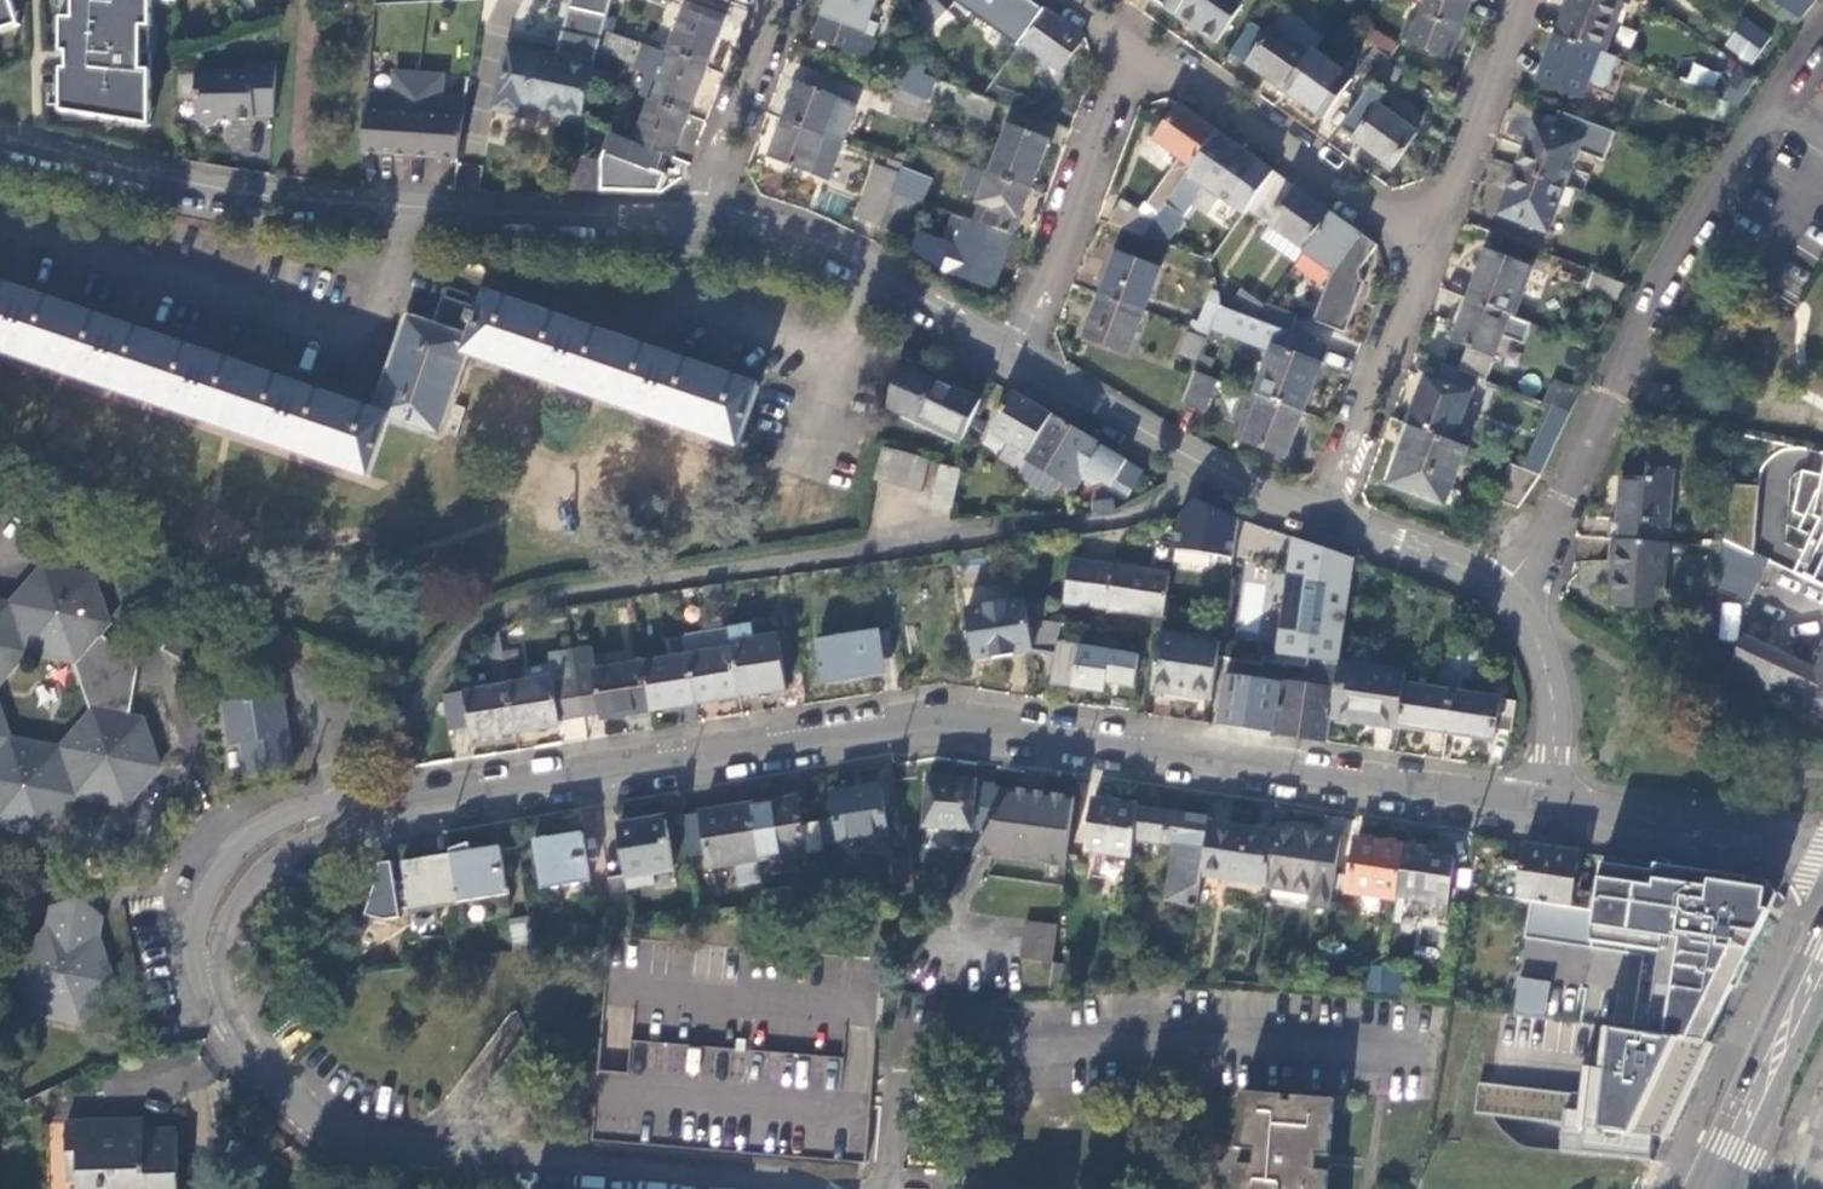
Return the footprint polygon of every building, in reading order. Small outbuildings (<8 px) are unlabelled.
[(18,22),(10,0),(0,0),(0,27),(18,22)] [(153,127),(153,74),(155,1),(175,2),(175,0),(57,0),(56,51),(56,52),(62,52),(62,61),(62,69),(56,69),(56,70),(56,111),(106,119),(153,127)] [(564,36),(601,44),(605,29),(613,0),(572,0),(564,36)] [(816,36),(868,57),(874,40),(864,35),(867,27),(878,0),(829,0),(816,36)] [(949,11),(938,0),(929,0),(913,16),(926,33),(949,11)] [(1045,9),(1033,0),(992,0),(980,17),(1020,47),(1045,9)] [(1178,15),(1189,0),(1158,0),(1178,15)] [(1178,15),(1216,41),(1244,0),(1189,0),(1178,15)] [(1469,11),(1439,0),(1425,0),(1416,23),(1408,20),(1401,38),(1451,57),(1469,11)] [(1473,0),(1439,0),(1469,11),(1473,0)] [(1559,36),(1619,59),(1628,38),(1616,33),(1627,3),(1620,0),(1572,0),(1559,36)] [(1817,0),(1816,0),(1773,0),(1801,20),(1817,0)] [(673,54),(708,66),(724,23),(685,8),(669,52),(673,54)] [(1061,74),(1086,38),(1045,9),(1020,47),(985,98),(1000,103),(1020,111),(1025,96),(1014,91),(1003,87),(1015,71),(1029,51),(1061,74)] [(959,21),(949,11),(926,33),(937,44),(959,21)] [(612,18),(607,30),(609,31),(613,32),(617,21),(612,18)] [(1723,48),(1747,67),(1766,40),(1741,22),(1723,48)] [(1231,52),(1286,89),(1313,53),(1323,39),(1316,35),(1304,52),(1274,30),(1269,37),(1251,24),(1231,52)] [(864,35),(874,40),(877,31),(867,27),(864,35)] [(1374,49),(1389,60),(1398,49),(1372,30),(1363,41),(1374,49)] [(613,32),(609,31),(602,50),(629,60),(636,41),(613,32)] [(601,44),(564,36),(559,60),(596,68),(601,44)] [(1619,59),(1559,36),(1540,86),(1584,103),(1591,84),(1607,90),(1619,59)] [(584,124),(596,68),(559,60),(510,49),(497,110),(523,117),(524,111),(584,124)] [(1374,80),(1389,60),(1374,49),(1357,73),(1372,84),(1374,80)] [(1313,53),(1286,89),(1325,117),(1352,80),(1313,53)] [(655,102),(689,114),(708,66),(673,54),(655,102)] [(903,60),(893,88),(899,90),(928,100),(936,79),(922,74),(925,67),(903,60)] [(1402,72),(1389,60),(1374,80),(1388,91),(1402,72)] [(251,119),(270,120),(275,64),(252,63),(251,73),(196,73),(192,120),(198,125),(211,127),(220,121),(251,122),(251,119)] [(1685,80),(1712,91),(1719,73),(1692,63),(1685,80)] [(1760,80),(1739,64),(1730,75),(1736,78),(1733,82),(1750,93),(1760,80)] [(395,93),(370,91),(365,151),(412,155),(422,74),(397,71),(395,93)] [(1024,78),(1015,71),(1003,87),(1014,91),(1024,78)] [(446,76),(422,74),(412,155),(460,159),(469,100),(444,97),(446,76)] [(985,98),(936,79),(928,100),(922,116),(930,119),(938,101),(993,122),(1000,103),(985,98)] [(797,84),(784,119),(825,135),(838,99),(797,84)] [(1371,85),(1342,125),(1357,137),(1355,139),(1395,168),(1417,136),(1385,111),(1393,100),(1371,85)] [(922,116),(928,100),(899,90),(891,112),(920,122),(922,116)] [(674,157),(689,114),(655,102),(652,101),(636,143),(674,157)] [(1118,209),(1108,223),(1146,237),(1220,133),(1180,105),(1155,141),(1170,152),(1164,161),(1173,167),(1141,216),(1133,211),(1132,213),(1118,209)] [(1552,131),(1535,124),(1518,168),(1565,186),(1578,151),(1605,161),(1616,132),(1560,111),(1552,131)] [(825,135),(784,119),(770,156),(828,178),(841,140),(825,135)] [(993,174),(1031,188),(1048,142),(1011,128),(993,174)] [(1274,172),(1220,133),(1146,237),(1168,245),(1207,190),(1243,216),(1247,211),(1274,172)] [(616,137),(600,162),(599,192),(657,193),(662,183),(665,177),(651,170),(660,154),(616,137)] [(858,215),(882,224),(894,193),(902,170),(904,164),(892,160),(881,186),(871,182),(858,215)] [(579,162),(572,192),(599,192),(600,162),(579,162)] [(1565,186),(1518,168),(1502,212),(1548,230),(1565,186)] [(933,181),(902,170),(894,193),(917,201),(924,204),(933,181)] [(1294,263),(1303,251),(1331,213),(1274,172),(1247,211),(1270,226),(1261,239),(1294,263)] [(987,227),(1012,236),(1031,188),(993,174),(981,207),(993,211),(987,227)] [(894,193),(882,224),(905,233),(917,201),(894,193)] [(1349,285),(1378,246),(1331,213),(1303,251),(1349,285)] [(991,292),(1012,236),(987,227),(969,220),(948,275),(991,292)] [(1469,299),(1519,317),(1523,305),(1518,302),(1532,267),(1488,250),(1469,299)] [(1118,252),(1103,293),(1145,309),(1161,268),(1118,252)] [(1624,282),(1595,272),(1588,287),(1617,299),(1624,282)] [(371,476),(392,417),(441,434),(470,353),(741,445),(760,386),(490,294),(485,307),(448,295),(436,330),(408,321),(378,411),(0,282),(0,349),(371,476)] [(1253,318),(1263,306),(1242,291),(1228,309),(1236,312),(1253,318)] [(1145,309),(1103,293),(1087,337),(1129,353),(1145,309)] [(1280,329),(1292,333),(1298,316),(1285,309),(1286,302),(1271,295),(1263,306),(1253,318),(1280,329)] [(1469,299),(1467,297),(1456,324),(1461,326),(1445,366),(1486,382),(1499,347),(1516,354),(1529,321),(1519,317),(1469,299)] [(1209,333),(1219,305),(1207,301),(1197,328),(1206,332),(1209,333)] [(1228,309),(1219,305),(1209,333),(1195,371),(1210,377),(1236,312),(1228,309)] [(1206,332),(1197,328),(1195,328),(1181,366),(1193,371),(1206,332)] [(1292,333),(1280,329),(1273,346),(1320,364),(1326,346),(1292,333)] [(1254,393),(1302,411),(1321,365),(1320,364),(1273,346),(1254,393)] [(967,440),(983,402),(898,365),(887,408),(915,420),(916,418),(967,440)] [(1195,371),(1184,402),(1205,410),(1217,379),(1210,377),(1195,371)] [(1426,380),(1409,428),(1470,451),(1479,425),(1464,418),(1472,398),(1426,380)] [(1554,408),(1570,415),(1579,396),(1553,386),(1546,405),(1554,408)] [(1284,458),(1302,411),(1254,393),(1243,389),(1231,419),(1240,423),(1249,426),(1243,442),(1284,458)] [(1016,477),(1026,460),(1051,416),(1013,394),(990,434),(1008,446),(996,468),(1015,479),(1016,477)] [(1542,432),(1557,440),(1570,415),(1554,408),(1542,432)] [(1111,487),(1127,460),(1051,416),(1026,460),(1062,481),(1069,486),(1075,475),(1091,484),(1101,481),(1111,487)] [(1249,426),(1240,423),(1234,438),(1243,442),(1249,426)] [(1470,451),(1409,428),(1400,452),(1403,453),(1390,485),(1448,508),(1470,451)] [(882,449),(872,481),(920,494),(930,463),(882,449)] [(1026,460),(1016,477),(1047,495),(1056,492),(1062,481),(1026,460)] [(1498,498),(1519,506),(1539,477),(1511,467),(1498,498)] [(948,510),(957,474),(939,469),(930,505),(948,510)] [(1612,519),(1611,539),(1617,539),(1669,544),(1674,475),(1623,471),(1619,520),(1612,519)] [(1822,587),(1822,477),(1801,472),(1793,513),(1804,518),(1798,531),(1814,538),(1797,575),(1822,587)] [(1726,486),(1723,521),(1755,536),(1759,488),(1726,486)] [(1170,564),(1209,570),(1211,557),(1230,560),(1238,510),(1180,501),(1170,564)] [(1294,538),(1237,517),(1232,551),(1291,559),(1294,538)] [(1723,521),(1722,539),(1754,554),(1755,536),(1723,521)] [(1287,736),(1327,742),(1331,718),(1339,663),(1354,559),(1294,538),(1291,559),(1275,667),(1316,673),(1314,687),(1224,674),(1216,725),(1277,734),(1287,736)] [(1663,611),(1669,544),(1617,539),(1611,606),(1663,611)] [(1754,554),(1722,539),(1718,590),(1747,605),(1769,562),(1754,554)] [(1141,614),(1162,616),(1167,574),(1069,562),(1065,604),(1141,614)] [(40,836),(74,797),(126,807),(145,787),(160,769),(144,721),(128,719),(139,672),(101,639),(112,627),(95,577),(43,567),(10,605),(0,603),(0,690),(29,656),(76,664),(91,710),(59,747),(10,737),(0,709),(0,828),(40,836)] [(1027,618),(1045,621),(1041,598),(1024,601),(1027,618)] [(1031,649),(1027,618),(1024,601),(1024,599),(965,608),(973,661),(998,657),(1032,652),(1031,649)] [(1738,641),(1741,604),(1723,602),(1719,639),(1738,641)] [(1054,653),(1060,623),(1045,621),(1027,618),(1031,649),(1054,653)] [(729,627),(740,698),(765,693),(786,690),(776,633),(754,636),(752,623),(729,627)] [(718,701),(740,698),(729,627),(709,631),(710,633),(713,651),(688,655),(696,704),(718,701)] [(499,629),(489,636),(497,685),(508,684),(506,675),(502,651),(499,629)] [(161,653),(188,666),(199,645),(172,630),(161,653)] [(685,637),(688,655),(713,651),(710,633),(686,636),(685,637)] [(1210,699),(1218,642),(1159,633),(1151,690),(1179,694),(1210,699)] [(670,708),(696,704),(688,655),(685,637),(667,639),(670,658),(642,663),(650,712),(670,708)] [(1822,715),(1822,646),(1811,670),(1746,637),(1731,670),(1785,695),(1784,699),(1791,703),(1793,701),(1822,715)] [(816,647),(821,677),(850,672),(875,668),(870,638),(816,647)] [(1080,688),(1103,692),(1109,652),(1060,644),(1053,684),(1080,688)] [(1476,649),(1457,646),(1454,670),(1453,675),(1464,677),(1468,677),(1471,657),(1476,657),(1476,649)] [(502,651),(506,675),(522,672),(517,648),(502,651)] [(619,716),(650,712),(642,663),(597,670),(593,648),(573,651),(583,716),(602,713),(603,719),(619,716)] [(508,684),(516,732),(539,729),(563,725),(562,719),(583,716),(573,651),(552,654),(555,676),(508,684)] [(1406,672),(1339,663),(1331,718),(1362,723),(1397,728),(1404,685),(1406,672)] [(1453,675),(1454,670),(1442,669),(1439,690),(1451,692),(1453,675)] [(1711,685),(1722,690),(1728,679),(1712,672),(1711,685)] [(1511,732),(1515,703),(1462,694),(1464,677),(1453,675),(1451,692),(1444,736),(1475,741),(1493,744),(1495,730),(1511,732)] [(447,693),(453,730),(469,727),(471,739),(491,736),(516,732),(508,684),(497,685),(447,693)] [(1439,690),(1404,685),(1397,728),(1422,732),(1444,736),(1451,692),(1439,690)] [(242,744),(248,778),(292,769),(284,721),(279,695),(223,706),(230,747),(242,744)] [(925,827),(972,833),(978,784),(959,782),(930,779),(925,827)] [(832,791),(840,843),(890,835),(882,784),(859,787),(832,791)] [(1037,793),(1013,789),(973,856),(1066,870),(1076,798),(1037,793)] [(772,800),(750,804),(758,861),(807,853),(824,851),(820,822),(802,825),(798,796),(772,800)] [(1134,839),(1139,806),(1114,802),(1095,799),(1087,848),(1132,855),(1134,839)] [(710,869),(758,861),(750,804),(722,808),(701,811),(710,869)] [(1173,811),(1139,806),(1134,839),(1172,844),(1164,903),(1195,907),(1200,875),(1208,823),(1210,816),(1173,811)] [(625,873),(608,876),(611,897),(617,933),(635,930),(628,887),(657,883),(655,869),(674,866),(667,818),(642,823),(617,827),(625,873)] [(1200,875),(1266,885),(1275,833),(1237,827),(1208,823),(1200,875)] [(1329,909),(1340,838),(1302,832),(1275,827),(1275,833),(1266,885),(1266,887),(1310,894),(1308,906),(1329,909)] [(535,840),(542,887),(591,879),(583,832),(561,836),(535,840)] [(1394,898),(1403,845),(1378,841),(1354,837),(1345,894),(1394,901),(1394,898)] [(451,853),(458,901),(507,893),(499,845),(476,849),(451,853)] [(1416,847),(1403,845),(1394,898),(1446,905),(1453,861),(1424,856),(1425,848),(1416,847)] [(1549,849),(1524,845),(1520,864),(1494,859),(1488,896),(1592,912),(1594,899),(1577,896),(1579,884),(1573,883),(1578,853),(1549,849)] [(441,904),(458,901),(451,853),(429,857),(429,853),(420,855),(392,860),(393,865),(405,863),(413,909),(437,905),(439,919),(443,918),(441,904)] [(894,892),(914,889),(912,875),(909,853),(889,855),(894,892)] [(1745,882),(1602,860),(1590,934),(1645,942),(1629,1032),(1719,1045),(1762,905),(1745,882)] [(914,889),(945,888),(945,873),(912,875),(914,889)] [(766,911),(796,906),(793,884),(763,888),(766,911)] [(10,963),(29,1014),(79,1027),(117,981),(107,955),(99,935),(100,928),(104,916),(80,896),(48,905),(43,925),(10,963)] [(514,950),(534,947),(529,914),(509,918),(514,950)] [(1052,963),(1058,924),(1027,920),(1021,961),(1052,965),(1052,963)] [(591,1140),(862,1165),(881,961),(609,937),(591,1140)] [(1383,969),(1384,964),(1366,962),(1362,991),(1380,993),(1383,969)] [(1060,964),(1052,963),(1052,965),(1048,993),(1056,993),(1060,964)] [(1397,971),(1383,969),(1380,993),(1403,995),(1405,976),(1396,975),(1397,971)] [(1517,977),(1512,1012),(1544,1016),(1549,981),(1517,977)] [(1629,1032),(1604,1029),(1600,1070),(1584,1068),(1581,1094),(1474,1083),(1471,1115),(1563,1124),(1560,1154),(1663,1162),(1719,1045),(1629,1032)] [(1240,1092),(1236,1149),(1255,1150),(1253,1166),(1234,1164),(1232,1188),(1325,1188),(1333,1099),(1291,1096),(1291,1101),(1281,1101),(1282,1095),(1240,1092)] [(177,1126),(143,1125),(143,1117),(50,1116),(50,1188),(177,1188),(177,1126)]
